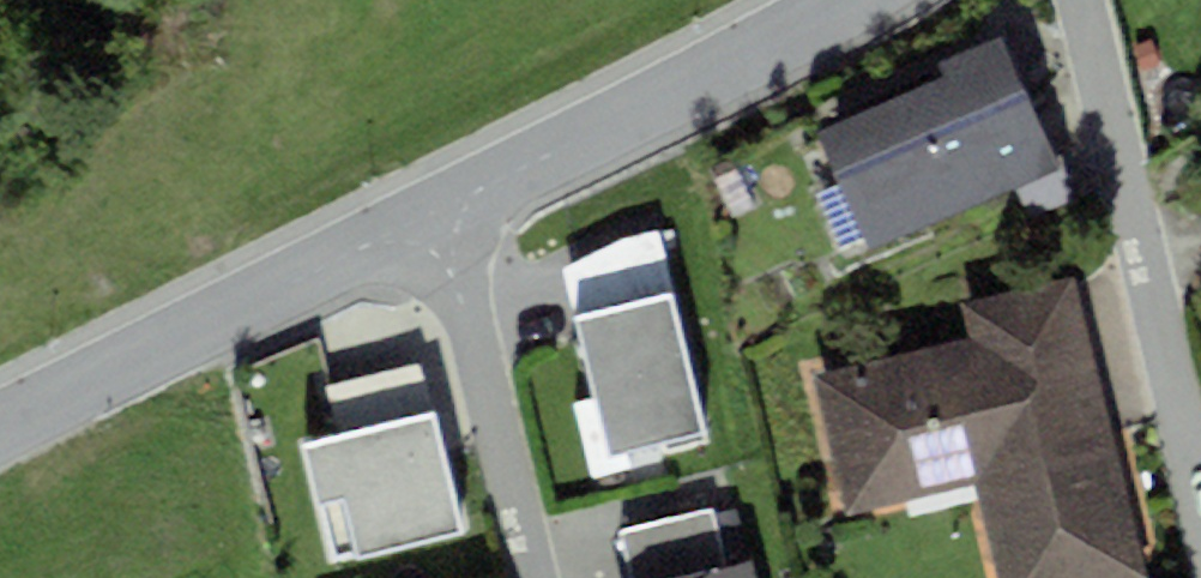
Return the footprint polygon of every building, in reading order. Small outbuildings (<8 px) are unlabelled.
[(944,72),(813,133),(868,252),(1060,163),(1001,36),(940,64),(944,72)] [(575,317),(666,293),(651,232),(623,240),(562,268),(575,317)] [(811,375),(845,515),(974,484),(996,577),(1142,577),(1149,576),(1076,275),(959,303),(967,338),(811,375)] [(703,431),(666,293),(575,317),(612,455),(703,431)] [(301,443),(331,559),(459,527),(418,363),(324,386),(336,434),(301,443)] [(748,564),(725,569),(711,509),(620,531),(632,577),(751,577),(748,564)]
